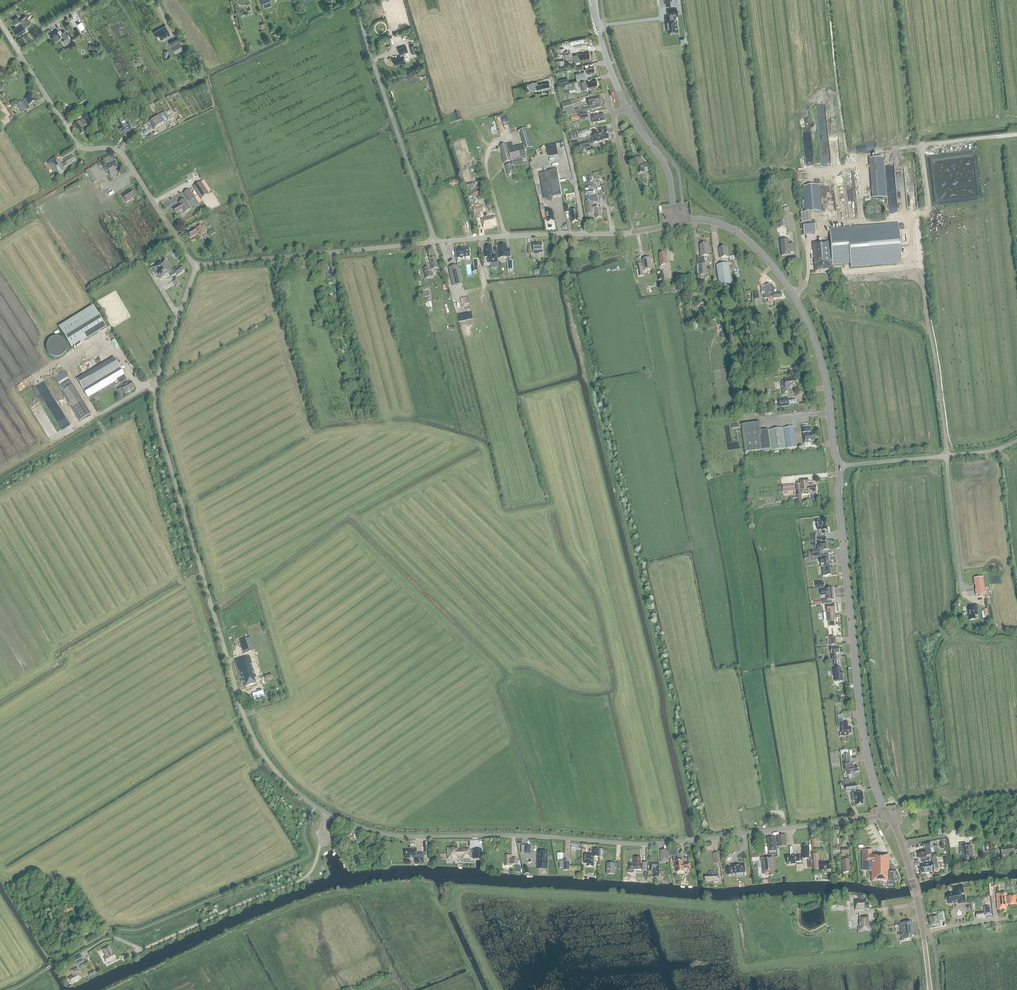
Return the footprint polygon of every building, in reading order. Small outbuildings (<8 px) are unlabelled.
[(669,17),(667,18),(669,33),(678,31),(676,16),(678,16),(677,11),(669,12),(669,17)] [(17,17),(12,20),(16,26),(13,28),(18,35),(25,31),(24,29),(27,26),(30,24),(26,16),(22,19),(23,19),(20,21),(17,17)] [(69,34),(69,35),(72,40),(81,35),(77,29),(74,31),(74,30),(69,23),(64,26),(69,34)] [(156,37),(158,36),(161,40),(171,34),(166,25),(153,32),(156,37)] [(50,34),(54,41),(60,37),(60,36),(61,35),(64,40),(68,38),(64,31),(62,33),(60,30),(57,31),(56,30),(50,34)] [(180,43),(172,47),(175,54),(183,50),(180,43)] [(409,46),(412,54),(419,52),(416,44),(414,45),(409,46)] [(398,52),(397,52),(398,58),(395,59),(391,61),(392,66),(397,65),(397,66),(402,64),(400,57),(406,55),(406,53),(408,52),(406,46),(397,49),(398,52)] [(584,54),(584,53),(580,54),(573,55),(574,62),(581,61),(585,60),(590,59),(589,53),(584,54)] [(595,72),(594,67),(584,69),(585,72),(576,74),(577,80),(587,78),(586,74),(587,74),(591,74),(591,73),(595,72)] [(598,86),(597,81),(586,83),(585,80),(579,81),(581,90),(588,88),(588,89),(592,88),(592,87),(598,86)] [(550,88),(549,83),(545,84),(545,83),(537,85),(537,83),(529,84),(531,91),(537,89),(538,92),(548,89),(548,88),(550,88)] [(563,87),(564,91),(576,89),(574,83),(568,84),(569,85),(563,87)] [(17,105),(22,113),(29,109),(30,108),(28,105),(27,106),(35,101),(31,94),(24,99),(25,100),(22,102),(17,105)] [(600,104),(601,104),(600,97),(594,98),(594,99),(588,100),(589,106),(595,105),(596,108),(601,107),(600,104)] [(571,102),(561,104),(563,114),(573,112),(571,102)] [(84,127),(92,122),(86,112),(81,115),(84,119),(80,121),(73,125),(76,131),(77,130),(80,135),(86,131),(84,127)] [(591,116),(592,123),(605,121),(603,114),(595,116),(591,116)] [(149,121),(154,128),(164,122),(159,115),(149,121)] [(94,119),(98,126),(103,123),(99,116),(94,119)] [(118,128),(121,133),(125,130),(126,131),(131,128),(127,123),(126,123),(124,119),(118,122),(120,127),(118,128)] [(524,164),(523,162),(522,159),(527,158),(524,150),(533,148),(528,128),(519,131),(524,146),(519,147),(513,149),(512,142),(506,144),(499,146),(504,163),(505,163),(509,176),(513,174),(511,166),(513,166),(514,167),(524,164)] [(602,129),(602,128),(598,129),(599,131),(596,131),(596,130),(592,131),(593,136),(606,134),(606,132),(607,132),(606,128),(602,129)] [(569,133),(571,141),(579,138),(577,131),(569,133)] [(593,136),(592,137),(594,143),(599,142),(598,141),(605,140),(604,140),(609,139),(608,135),(607,135),(606,134),(593,136)] [(590,148),(589,141),(579,144),(581,150),(590,148)] [(557,154),(556,145),(547,147),(548,156),(557,154)] [(637,161),(638,165),(637,166),(638,174),(644,173),(643,169),(648,168),(648,164),(642,165),(641,156),(633,157),(633,161),(637,161)] [(53,164),(59,174),(65,170),(63,168),(67,166),(72,163),(72,162),(74,161),(72,157),(70,158),(69,157),(64,160),(65,162),(61,165),(59,160),(53,164)] [(869,158),(872,196),(886,195),(883,157),(869,158)] [(105,167),(104,168),(106,171),(107,171),(111,176),(117,173),(114,168),(117,166),(114,161),(105,167)] [(562,195),(557,169),(539,172),(543,198),(551,201),(553,196),(562,195)] [(193,187),(201,199),(209,194),(201,182),(193,187)] [(820,184),(823,211),(836,209),(834,182),(820,184)] [(821,211),(819,185),(803,187),(805,213),(810,212),(821,211)] [(198,200),(190,186),(182,191),(190,205),(198,200)] [(126,202),(127,201),(127,202),(130,200),(129,200),(135,196),(131,190),(122,196),(126,202)] [(573,199),(574,204),(576,204),(576,199),(575,199),(574,193),(565,195),(566,197),(565,197),(566,200),(573,199)] [(602,212),(601,207),(594,208),(594,210),(592,210),(591,206),(593,206),(593,201),(598,200),(597,195),(591,196),(591,197),(589,197),(589,196),(585,196),(586,202),(585,202),(587,214),(595,213),(596,219),(602,218),(601,212),(602,212)] [(184,199),(179,203),(179,204),(176,206),(176,207),(173,209),(175,213),(178,211),(178,212),(183,209),(185,213),(190,209),(186,201),(184,199)] [(474,205),(475,207),(474,208),(475,213),(484,212),(482,206),(481,204),(474,205)] [(789,226),(787,216),(786,207),(783,207),(784,210),(776,211),(776,217),(778,217),(780,227),(789,226)] [(547,218),(547,222),(554,221),(553,210),(548,211),(547,208),(545,208),(546,218),(547,218)] [(571,218),(572,222),(578,221),(577,218),(578,218),(576,209),(570,211),(571,218)] [(803,223),(811,222),(810,212),(805,213),(800,213),(801,223),(803,223)] [(481,217),(483,229),(492,227),(491,225),(496,224),(494,216),(493,216),(493,214),(491,215),(492,216),(490,216),(490,215),(481,217)] [(804,233),(815,232),(814,221),(811,222),(803,223),(804,233)] [(829,230),(830,241),(817,242),(817,243),(812,243),(813,255),(811,255),(811,259),(813,258),(814,267),(815,267),(815,271),(830,270),(830,267),(831,267),(831,264),(851,262),(851,267),(901,263),(898,224),(829,230)] [(206,233),(205,231),(207,230),(204,225),(202,226),(201,225),(197,227),(188,232),(191,238),(198,235),(197,234),(200,232),(202,235),(206,233)] [(788,243),(788,240),(779,241),(781,256),(788,255),(787,253),(793,252),(792,242),(788,243)] [(506,244),(499,245),(500,252),(499,252),(499,257),(507,257),(507,256),(510,256),(510,249),(507,249),(506,244)] [(533,244),(534,252),(531,252),(531,258),(538,258),(538,251),(542,251),(542,244),(533,244)] [(707,244),(700,245),(701,252),(700,252),(700,257),(697,257),(698,264),(700,275),(706,275),(703,256),(708,255),(707,244)] [(484,251),(484,254),(485,258),(488,257),(488,262),(498,261),(497,254),(493,255),(492,246),(484,247),(485,251),(484,251)] [(455,248),(456,259),(465,258),(465,257),(469,256),(468,248),(464,248),(464,247),(455,248)] [(728,257),(727,247),(719,248),(721,258),(728,257)] [(659,258),(660,265),(667,264),(666,256),(665,257),(664,253),(659,254),(659,258)] [(153,266),(161,278),(169,273),(171,276),(176,272),(178,275),(183,271),(182,270),(185,269),(182,264),(173,270),(165,258),(153,266)] [(429,259),(431,268),(424,270),(426,279),(432,277),(430,270),(439,268),(436,260),(435,261),(434,258),(429,259)] [(652,269),(650,258),(642,259),(643,265),(641,265),(640,264),(636,265),(638,274),(643,273),(641,268),(643,268),(644,271),(652,269)] [(720,286),(731,284),(728,264),(717,266),(720,286)] [(463,284),(458,265),(448,268),(453,287),(463,284)] [(325,268),(329,280),(335,278),(332,268),(331,268),(330,266),(325,268)] [(649,289),(648,289),(649,295),(657,293),(655,280),(648,282),(649,289)] [(761,295),(764,295),(764,299),(770,298),(770,297),(774,297),(774,298),(782,298),(782,293),(779,293),(779,292),(773,292),(773,285),(760,286),(761,295)] [(425,300),(431,299),(429,290),(423,291),(425,300)] [(59,327),(72,348),(106,327),(93,306),(59,327)] [(473,318),(472,312),(458,315),(460,322),(473,318)] [(54,352),(61,353),(61,350),(62,343),(60,343),(61,342),(51,340),(50,344),(54,345),(54,346),(55,347),(54,352)] [(82,388),(88,398),(117,381),(121,387),(124,394),(134,388),(130,381),(126,384),(123,378),(125,376),(119,366),(82,388)] [(781,384),(782,395),(789,394),(788,387),(795,386),(794,379),(789,379),(784,379),(785,381),(784,381),(783,381),(783,382),(782,382),(781,383),(781,384)] [(91,416),(73,384),(62,391),(80,422),(91,416)] [(788,405),(787,398),(778,399),(779,407),(788,405)] [(760,431),(759,420),(741,423),(745,454),(763,451),(773,450),(787,448),(795,447),(792,427),(770,430),(760,431)] [(802,423),(804,443),(811,443),(811,441),(815,441),(814,432),(811,433),(810,422),(802,423)] [(809,493),(814,493),(814,494),(815,493),(816,493),(816,487),(812,487),(812,485),(813,485),(812,483),(808,484),(808,483),(807,479),(807,478),(799,479),(799,480),(800,484),(796,485),(796,493),(797,503),(801,502),(800,494),(809,493)] [(817,550),(811,551),(812,557),(820,556),(819,550),(829,549),(828,541),(825,541),(825,540),(821,540),(821,542),(820,542),(820,546),(817,546),(817,550)] [(823,576),(826,576),(826,575),(831,575),(830,566),(829,566),(828,557),(826,557),(822,558),(820,558),(821,568),(821,567),(822,571),(823,576)] [(982,577),(974,578),(976,589),(978,589),(978,595),(984,594),(982,577)] [(826,595),(827,599),(822,600),(823,604),(827,604),(831,603),(831,600),(833,600),(832,588),(826,589),(823,590),(824,595),(826,595)] [(827,612),(826,612),(827,622),(831,622),(834,621),(833,614),(832,614),(832,612),(833,612),(832,611),(834,610),(834,604),(826,605),(827,612)] [(969,608),(967,608),(968,616),(969,621),(976,620),(975,614),(978,614),(977,604),(969,605),(969,608)] [(240,641),(244,654),(255,650),(250,637),(240,641)] [(831,653),(830,653),(831,659),(832,666),(836,665),(835,657),(835,655),(837,655),(837,653),(839,653),(838,647),(830,649),(831,653)] [(255,678),(249,657),(235,661),(242,682),(244,681),(245,687),(256,683),(255,678)] [(842,680),(841,676),(842,676),(842,672),(841,672),(840,668),(833,669),(835,681),(842,680)] [(841,727),(843,727),(844,732),(841,732),(841,736),(846,735),(848,733),(852,732),(851,727),(848,727),(847,725),(849,725),(848,721),(843,722),(843,718),(838,719),(839,728),(841,727)] [(851,761),(850,753),(843,754),(845,762),(846,767),(844,767),(845,772),(848,771),(848,774),(855,773),(855,771),(858,771),(858,766),(854,766),(854,765),(850,766),(849,761),(851,761)] [(855,801),(856,801),(856,804),(863,803),(863,799),(862,792),(852,793),(853,800),(853,801),(855,801)] [(779,846),(786,846),(785,836),(778,836),(779,846)] [(768,852),(777,851),(775,837),(767,837),(768,852)] [(925,848),(925,851),(917,853),(919,858),(927,857),(927,856),(932,854),(930,847),(931,847),(930,842),(923,843),(924,848),(925,848)] [(380,852),(377,844),(369,847),(372,854),(371,854),(373,859),(374,861),(379,859),(377,853),(380,852)] [(972,845),(959,846),(961,860),(962,859),(963,863),(973,862),(973,856),(972,845)] [(808,846),(802,846),(802,856),(795,856),(787,856),(787,865),(796,864),(796,863),(803,863),(803,859),(809,859),(808,846)] [(833,853),(833,858),(838,858),(838,853),(840,853),(840,847),(840,846),(836,846),(836,848),(832,848),(833,853)] [(1015,854),(1014,846),(1007,847),(1007,848),(1001,849),(1002,855),(1006,854),(1006,855),(1015,854)] [(872,848),(865,849),(865,860),(863,860),(863,870),(872,870),(872,881),(888,881),(888,883),(889,883),(889,884),(895,884),(895,881),(897,881),(899,880),(899,878),(897,876),(897,872),(889,872),(889,855),(884,855),(884,854),(872,854),(872,848)] [(449,856),(449,858),(453,858),(453,859),(457,859),(457,857),(463,857),(463,858),(472,858),(471,853),(470,853),(470,849),(463,849),(463,850),(457,850),(457,849),(448,849),(448,854),(449,854),(449,856)] [(406,851),(406,858),(417,858),(417,861),(424,861),(424,854),(418,854),(418,850),(412,850),(412,851),(406,851)] [(669,862),(669,850),(661,851),(661,862),(669,862)] [(538,851),(537,864),(538,864),(538,863),(539,863),(539,866),(546,866),(546,868),(547,851),(538,851)] [(566,862),(564,862),(562,862),(562,854),(557,854),(557,859),(559,859),(559,868),(563,868),(563,871),(569,870),(569,862),(566,862)] [(512,864),(516,864),(516,866),(515,866),(515,872),(521,873),(521,860),(517,860),(517,859),(511,859),(511,855),(505,855),(504,864),(505,864),(505,866),(509,866),(509,864),(512,864)] [(584,862),(584,863),(587,864),(587,867),(592,867),(592,862),(593,862),(594,857),(594,855),(593,855),(584,855),(584,862)] [(762,868),(763,868),(764,873),(770,873),(770,875),(774,875),(773,869),(775,869),(774,856),(761,857),(762,868)] [(634,871),(641,871),(641,864),(641,858),(633,857),(633,863),(630,863),(630,869),(629,869),(628,870),(628,873),(629,873),(633,873),(634,872),(634,871)] [(939,869),(937,858),(932,859),(933,863),(925,864),(925,865),(921,866),(923,872),(927,872),(935,871),(934,869),(939,869)] [(675,861),(677,872),(684,871),(684,870),(691,869),(690,863),(686,863),(686,864),(684,864),(683,860),(679,861),(675,861)] [(814,860),(814,871),(819,871),(819,869),(820,869),(820,870),(825,870),(825,873),(830,873),(830,869),(831,869),(830,862),(824,862),(819,862),(820,863),(819,863),(818,860),(814,860)] [(842,861),(843,873),(849,873),(849,870),(850,870),(849,860),(842,861)] [(607,873),(615,874),(616,867),(618,868),(618,869),(622,869),(622,861),(618,861),(618,864),(616,864),(616,863),(607,863),(607,873)] [(659,868),(659,863),(650,863),(650,871),(654,871),(655,877),(659,877),(659,873),(660,873),(660,868),(659,868)] [(732,875),(732,874),(745,872),(744,864),(732,865),(732,868),(727,869),(728,876),(732,875)] [(705,875),(706,881),(713,881),(713,882),(718,882),(718,881),(719,881),(719,875),(718,875),(718,872),(709,872),(709,875),(705,875)] [(953,889),(954,894),(946,895),(947,897),(945,899),(946,901),(947,903),(948,904),(958,903),(958,905),(965,904),(962,887),(953,889)] [(1010,906),(1016,905),(1016,896),(1009,897),(1009,898),(1005,898),(1005,894),(997,895),(998,910),(1005,910),(1005,905),(1010,905),(1010,906)] [(854,899),(855,911),(862,910),(861,909),(869,908),(869,903),(866,904),(866,898),(864,898),(864,895),(860,896),(860,899),(854,899)] [(983,913),(975,914),(976,919),(978,919),(985,918),(984,916),(989,916),(989,915),(992,915),(990,907),(984,908),(984,913),(983,913)] [(930,917),(932,926),(939,925),(939,923),(943,922),(942,914),(938,914),(938,917),(936,917),(930,917)] [(860,931),(862,931),(868,930),(868,919),(859,920),(859,928),(860,931)] [(899,924),(900,925),(901,933),(899,934),(899,936),(901,936),(902,940),(912,939),(912,937),(914,936),(912,921),(900,923),(900,924),(899,924)] [(106,956),(104,957),(107,962),(116,958),(113,953),(112,953),(109,946),(103,949),(106,956)] [(79,954),(72,958),(75,965),(78,963),(83,961),(79,954)] [(68,978),(70,982),(74,980),(74,981),(79,979),(78,978),(81,977),(79,972),(80,972),(77,967),(71,970),(73,975),(72,975),(72,976),(68,978)]
